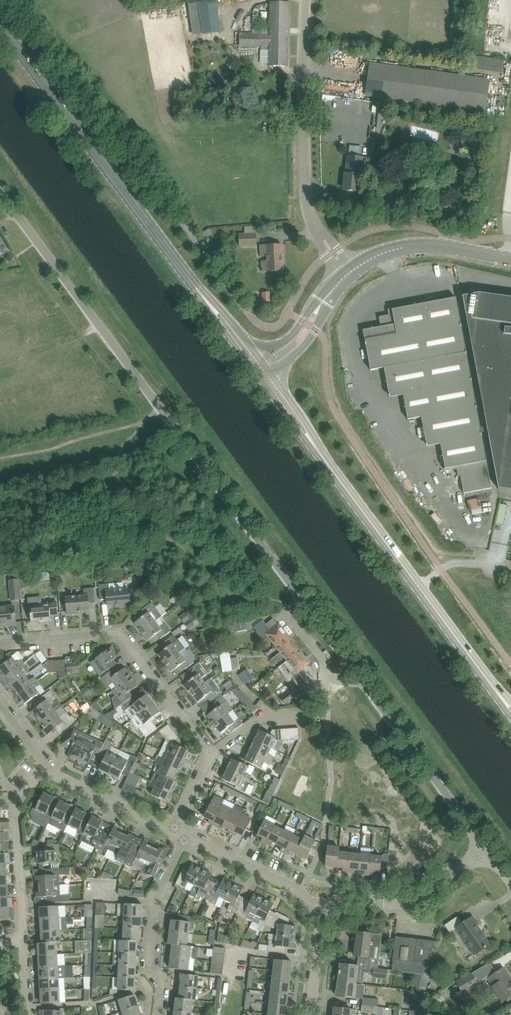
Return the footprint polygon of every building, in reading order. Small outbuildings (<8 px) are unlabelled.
[(188,4),(193,35),(202,33),(202,34),(222,31),(217,0),(215,0),(188,4)] [(248,28),(248,32),(239,32),(239,46),(261,46),(261,63),(269,63),(269,65),(288,66),(289,2),(270,1),(269,28),(252,28),(252,29),(248,28)] [(477,69),(505,71),(506,58),(477,57),(477,69)] [(490,81),(370,64),(366,95),(485,111),(490,81)] [(330,78),(358,82),(359,77),(331,73),(330,78)] [(361,157),(358,157),(349,156),(347,173),(346,173),(344,189),(358,191),(359,184),(365,185),(368,158),(361,157)] [(416,174),(443,177),(445,165),(417,162),(416,174)] [(414,192),(405,190),(402,211),(410,212),(414,192)] [(420,190),(415,213),(420,214),(425,191),(420,190)] [(244,227),(244,234),(239,234),(240,246),(256,245),(256,226),(244,227)] [(8,251),(0,237),(0,238),(0,256),(8,251)] [(262,261),(262,271),(283,270),(282,244),(260,245),(261,256),(267,256),(267,261),(262,261)] [(257,300),(257,307),(270,306),(269,293),(263,293),(263,300),(257,300)] [(510,490),(510,297),(479,293),(462,296),(499,488),(510,490)] [(459,466),(464,493),(492,488),(456,297),(392,309),(393,314),(379,317),(381,326),(363,330),(371,370),(384,368),(389,395),(403,392),(408,419),(422,417),(427,444),(440,441),(445,469),(459,466)] [(472,512),(483,510),(480,497),(470,499),(472,512)] [(104,576),(103,565),(95,566),(96,576),(104,576)] [(19,573),(20,588),(27,587),(26,572),(19,573)] [(20,588),(19,573),(8,574),(11,600),(21,599),(20,588)] [(162,591),(168,584),(160,578),(154,585),(162,591)] [(123,582),(109,584),(99,585),(99,590),(100,600),(107,599),(107,605),(120,604),(121,606),(130,606),(129,596),(128,588),(124,589),(123,582)] [(95,603),(94,593),(94,588),(84,589),(84,595),(66,597),(67,614),(76,613),(76,611),(89,609),(89,604),(95,603)] [(143,598),(138,605),(141,608),(147,603),(143,598)] [(30,606),(30,609),(29,609),(29,613),(31,613),(31,621),(44,620),(44,622),(51,621),(50,615),(58,614),(57,605),(57,601),(42,603),(43,605),(30,606)] [(141,632),(161,617),(162,616),(152,602),(139,611),(143,616),(134,623),(141,632)] [(15,615),(14,606),(0,607),(0,624),(7,623),(7,625),(16,624),(15,615)] [(190,618),(186,613),(185,612),(179,617),(184,623),(190,619),(190,618)] [(161,617),(141,632),(148,641),(156,634),(160,639),(171,631),(161,617)] [(221,627),(222,634),(247,630),(245,621),(226,624),(226,626),(221,627)] [(267,634),(277,646),(289,636),(279,624),(271,629),(266,623),(256,631),(262,638),(267,634)] [(158,654),(164,663),(179,653),(179,652),(185,648),(178,639),(178,640),(174,634),(163,643),(166,648),(158,654)] [(284,656),(288,660),(300,650),(289,636),(277,646),(281,651),(271,660),(274,664),(284,656)] [(96,658),(91,662),(96,669),(101,675),(111,668),(116,664),(113,660),(116,657),(115,655),(116,654),(111,647),(103,653),(100,649),(94,655),(96,658)] [(310,663),(300,650),(288,660),(283,664),(300,685),(310,677),(303,669),(310,663)] [(41,651),(36,654),(41,660),(45,657),(41,651)] [(179,653),(164,663),(171,672),(180,666),(183,670),(194,662),(191,657),(186,661),(179,652),(179,653)] [(3,679),(24,663),(21,659),(16,663),(12,657),(12,658),(8,653),(0,659),(4,664),(0,667),(0,672),(0,675),(3,679)] [(221,660),(223,672),(240,669),(238,658),(231,659),(230,658),(221,660)] [(61,669),(55,670),(51,670),(49,672),(50,673),(61,673),(64,677),(68,675),(67,673),(66,663),(66,659),(60,660),(61,669)] [(43,665),(49,672),(51,670),(55,670),(54,661),(49,661),(43,665)] [(67,673),(79,672),(78,662),(72,663),(72,662),(66,663),(67,673)] [(27,667),(24,663),(3,679),(7,684),(8,683),(11,686),(26,675),(22,670),(27,667)] [(184,684),(191,693),(205,683),(202,678),(207,674),(199,663),(187,671),(193,678),(184,684)] [(108,686),(112,691),(132,676),(128,669),(126,670),(124,668),(115,674),(112,670),(102,677),(108,686)] [(26,675),(11,686),(18,695),(37,681),(34,677),(30,680),(26,675)] [(132,676),(112,691),(122,704),(132,697),(129,692),(138,686),(136,683),(137,682),(132,676)] [(37,681),(18,695),(24,704),(39,693),(35,688),(40,685),(37,681)] [(205,683),(191,693),(197,702),(206,696),(211,702),(222,694),(217,688),(212,691),(205,683)] [(87,687),(81,692),(87,699),(93,695),(87,687)] [(285,704),(299,693),(295,688),(281,698),(285,704)] [(36,717),(40,722),(63,706),(51,690),(40,698),(43,703),(31,712),(34,718),(36,717)] [(131,720),(137,715),(153,703),(146,694),(137,701),(133,696),(132,697),(122,704),(122,705),(126,710),(125,711),(131,720)] [(207,715),(214,724),(233,710),(222,694),(211,702),(216,709),(207,715)] [(244,702),(246,705),(252,713),(257,709),(249,698),(244,702)] [(137,715),(144,725),(140,727),(147,736),(158,727),(152,719),(160,712),(153,703),(137,715)] [(86,713),(97,721),(101,714),(91,707),(86,713)] [(114,720),(115,715),(118,713),(116,709),(106,717),(112,722),(114,720)] [(57,710),(40,722),(45,728),(43,729),(47,735),(59,725),(63,731),(73,724),(76,720),(73,715),(65,720),(57,710)] [(233,710),(214,724),(220,733),(229,727),(233,732),(244,723),(240,718),(239,719),(233,710)] [(105,716),(101,714),(97,721),(94,726),(97,728),(100,721),(102,721),(105,716)] [(159,731),(163,736),(172,729),(168,724),(160,730),(159,731)] [(71,755),(78,759),(86,742),(89,736),(75,729),(61,744),(70,749),(69,753),(71,754),(71,755)] [(172,729),(163,736),(166,740),(176,733),(172,729)] [(259,730),(254,740),(271,748),(275,740),(277,741),(282,741),(281,729),(272,730),(270,735),(259,730)] [(159,731),(155,734),(158,739),(163,736),(159,731)] [(171,745),(167,753),(184,761),(189,751),(179,746),(181,741),(176,733),(166,740),(169,744),(171,745)] [(86,742),(78,759),(85,762),(86,761),(89,762),(93,752),(98,754),(104,743),(89,736),(86,742)] [(114,743),(106,739),(104,743),(98,754),(98,756),(104,759),(99,769),(109,774),(119,754),(110,750),(114,743)] [(249,750),(272,761),(274,756),(268,754),(271,748),(254,740),(249,750)] [(269,765),(272,761),(249,750),(245,760),(261,768),(264,762),(269,765)] [(157,760),(179,771),(184,761),(167,753),(165,759),(159,756),(157,760)] [(119,754),(109,774),(119,779),(126,766),(132,768),(135,761),(137,758),(131,755),(129,759),(119,754)] [(282,766),(286,767),(286,768),(291,757),(287,755),(282,766)] [(227,769),(249,779),(251,775),(246,772),(249,767),(232,758),(227,769)] [(153,771),(155,772),(160,775),(160,774),(175,781),(179,771),(157,760),(155,765),(156,765),(153,771)] [(278,764),(275,771),(282,775),(285,767),(278,764)] [(247,783),(249,779),(227,769),(222,779),(236,786),(236,787),(245,792),(249,784),(247,783)] [(125,782),(131,785),(136,774),(130,772),(130,773),(125,782)] [(150,782),(172,792),(177,782),(175,781),(160,774),(160,775),(155,772),(150,782)] [(136,774),(131,785),(136,787),(140,778),(141,777),(136,774)] [(275,777),(269,789),(275,792),(281,779),(275,777)] [(167,802),(172,792),(150,782),(148,786),(153,789),(151,794),(167,802)] [(269,804),(275,792),(269,789),(267,788),(263,795),(266,797),(264,801),(269,804)] [(240,793),(232,789),(230,793),(234,795),(232,799),(236,801),(240,793)] [(46,828),(51,818),(56,808),(50,806),(54,797),(43,792),(38,804),(36,804),(35,805),(30,813),(33,822),(46,828)] [(208,822),(212,824),(222,804),(212,799),(204,816),(209,819),(208,822)] [(56,808),(51,818),(62,823),(61,824),(67,827),(67,825),(72,816),(67,814),(70,805),(60,800),(56,808)] [(283,807),(288,809),(290,805),(279,800),(277,804),(283,807)] [(222,804),(212,824),(217,826),(218,823),(224,826),(232,809),(222,804)] [(72,816),(67,825),(78,830),(77,832),(83,835),(84,833),(88,824),(83,821),(87,813),(76,808),(72,816)] [(232,809),(224,826),(229,829),(227,832),(232,834),(242,814),(232,809)] [(242,814),(232,834),(236,836),(238,833),(243,836),(252,819),(242,814)] [(84,833),(83,835),(80,840),(96,848),(102,835),(104,832),(99,829),(103,821),(92,816),(88,824),(84,833)] [(265,843),(275,824),(265,819),(257,835),(263,837),(261,841),(265,843)] [(312,831),(317,822),(313,820),(308,830),(312,831)] [(275,824),(265,843),(270,845),(272,842),(276,844),(284,828),(275,824)] [(102,835),(96,848),(106,853),(108,849),(113,852),(122,833),(117,830),(118,828),(114,826),(108,838),(102,835)] [(345,832),(347,832),(348,827),(341,826),(340,847),(343,847),(343,832),(345,832)] [(284,853),(294,833),(284,828),(276,844),(281,846),(279,850),(284,853)] [(122,833),(113,852),(118,854),(116,860),(125,865),(126,864),(137,840),(132,837),(133,835),(129,834),(128,835),(122,833)] [(296,853),(304,837),(294,833),(284,853),(289,855),(291,851),(296,853)] [(304,837),(296,853),(307,859),(317,839),(306,833),(304,837)] [(137,840),(126,864),(141,871),(146,861),(152,847),(147,845),(148,843),(144,841),(143,842),(137,840)] [(327,843),(325,866),(338,867),(339,849),(340,845),(327,843)] [(58,844),(55,844),(46,845),(46,851),(37,851),(37,863),(56,862),(56,851),(58,851),(58,844)] [(146,861),(141,871),(156,878),(164,861),(159,858),(163,850),(159,848),(158,850),(152,847),(146,861)] [(350,850),(339,849),(338,867),(343,867),(342,872),(347,873),(350,850)] [(360,851),(350,850),(347,873),(352,873),(353,869),(358,869),(360,851)] [(372,852),(360,851),(358,869),(364,870),(364,874),(370,875),(372,852)] [(372,852),(370,875),(375,875),(376,871),(380,872),(380,869),(387,870),(389,853),(384,853),(383,854),(372,852)] [(188,883),(194,885),(202,869),(192,864),(189,871),(183,868),(175,884),(185,889),(188,883)] [(69,868),(45,869),(45,875),(36,876),(36,880),(38,880),(39,886),(60,885),(59,874),(69,874),(69,868)] [(430,868),(423,874),(426,878),(434,873),(430,868)] [(202,869),(194,885),(199,888),(197,894),(206,899),(214,883),(209,880),(212,874),(202,869)] [(214,883),(206,899),(216,904),(215,905),(221,908),(225,900),(233,884),(223,879),(220,886),(214,883)] [(233,884),(225,900),(230,903),(227,909),(237,914),(245,898),(239,895),(243,889),(233,884)] [(60,885),(39,886),(39,892),(37,892),(37,897),(46,896),(47,902),(70,901),(69,894),(61,894),(60,885)] [(121,896),(128,897),(130,892),(130,891),(118,888),(118,894),(121,896)] [(245,898),(237,914),(253,921),(263,899),(253,894),(250,901),(245,898)] [(263,899),(253,921),(251,926),(263,932),(266,925),(271,927),(271,923),(276,912),(276,913),(270,910),(273,904),(263,899)] [(105,903),(96,903),(95,915),(105,915),(105,903)] [(84,917),(87,917),(87,916),(92,916),(93,904),(84,904),(84,910),(84,917)] [(125,904),(124,916),(141,917),(141,909),(142,909),(142,905),(125,904)] [(175,913),(178,907),(171,904),(168,910),(175,913)] [(40,907),(41,919),(66,917),(65,906),(58,906),(40,907)] [(9,920),(8,908),(0,909),(0,920),(9,920)] [(271,923),(271,927),(277,928),(276,935),(295,937),(296,926),(289,925),(290,918),(276,912),(271,923)] [(95,915),(95,927),(99,927),(99,928),(105,928),(105,915),(95,915)] [(172,920),(170,932),(188,934),(189,928),(194,928),(195,916),(187,915),(182,915),(181,921),(172,920)] [(124,916),(124,928),(140,929),(141,917),(124,916)] [(41,919),(41,931),(59,930),(67,929),(67,918),(66,918),(66,917),(41,919)] [(456,928),(461,936),(474,954),(489,944),(476,925),(478,924),(472,917),(456,928)] [(124,928),(123,940),(123,941),(140,941),(140,929),(124,928)] [(84,929),(84,940),(86,940),(91,940),(92,933),(92,929),(84,929)] [(41,931),(42,943),(56,942),(60,942),(59,930),(41,931)] [(382,934),(357,931),(354,955),(359,956),(358,958),(371,960),(370,967),(378,968),(382,934)] [(169,944),(173,944),(187,946),(188,934),(170,932),(169,944)] [(217,942),(223,943),(226,936),(218,932),(217,942)] [(226,936),(223,943),(236,945),(239,940),(227,934),(226,936)] [(295,937),(276,935),(276,941),(269,940),(268,951),(285,953),(286,947),(293,948),(295,937)] [(393,960),(392,970),(423,974),(424,972),(426,964),(436,941),(396,936),(393,960)] [(86,946),(86,952),(91,953),(91,940),(86,940),(84,940),(84,941),(79,941),(78,945),(86,946)] [(120,940),(120,953),(136,953),(136,941),(140,942),(140,941),(123,941),(123,940),(120,940)] [(38,943),(39,955),(57,954),(56,942),(42,943),(38,943)] [(171,956),(189,958),(197,959),(199,947),(187,946),(173,944),(171,956)] [(214,946),(213,953),(225,954),(226,948),(214,946)] [(136,953),(120,953),(119,965),(137,966),(137,961),(136,961),(136,953)] [(213,953),(212,963),(224,964),(225,954),(213,953)] [(39,955),(39,967),(65,966),(65,954),(57,954),(39,955)] [(188,970),(189,958),(171,956),(170,968),(188,970)] [(340,964),(338,982),(363,985),(364,973),(373,974),(373,977),(387,979),(388,970),(378,968),(370,967),(371,960),(358,958),(357,966),(340,964)] [(275,959),(274,970),(290,972),(292,961),(275,959)] [(222,974),(224,964),(212,963),(210,973),(222,974)] [(119,965),(119,977),(135,978),(136,966),(137,966),(119,965)] [(39,967),(40,979),(58,978),(66,978),(65,966),(39,967)] [(488,979),(504,1001),(510,997),(510,983),(507,978),(508,977),(503,968),(489,977),(483,966),(472,973),(472,972),(456,981),(463,994),(479,985),(488,979)] [(249,970),(248,979),(253,979),(256,979),(257,974),(253,974),(254,970),(249,970)] [(274,970),(272,981),(289,983),(290,972),(274,970)] [(420,982),(417,991),(419,991),(418,995),(425,996),(430,973),(424,972),(423,974),(421,982),(420,982)] [(182,979),(181,986),(196,988),(198,975),(181,973),(180,979),(182,979)] [(135,985),(135,978),(119,977),(118,990),(136,990),(136,985),(135,985)] [(212,990),(216,990),(221,991),(222,978),(213,977),(212,990)] [(40,979),(41,991),(59,990),(58,978),(40,979)] [(271,991),(271,992),(288,994),(289,983),(272,981),(272,982),(268,982),(267,990),(271,991)] [(408,990),(417,991),(420,982),(416,981),(415,986),(409,985),(408,990)] [(363,999),(362,1005),(375,1006),(378,1007),(379,999),(363,997),(365,985),(363,985),(338,982),(337,990),(336,996),(363,999)] [(181,986),(179,998),(192,1000),(195,1000),(196,993),(201,994),(202,989),(196,988),(181,986)] [(60,1002),(59,990),(41,991),(41,1003),(60,1002)] [(407,991),(406,1000),(416,1001),(417,992),(407,991)] [(271,992),(270,1003),(286,1005),(288,994),(271,992)] [(119,999),(123,1011),(138,1006),(134,994),(119,999)] [(176,998),(175,1010),(191,1012),(192,1000),(179,998),(176,998)] [(270,1003),(268,1014),(278,1014),(285,1014),(286,1005),(270,1003)] [(374,1013),(375,1011),(375,1006),(362,1005),(361,1012),(374,1013)] [(124,1014),(142,1014),(142,1013),(140,1013),(138,1006),(123,1011),(124,1014)]
